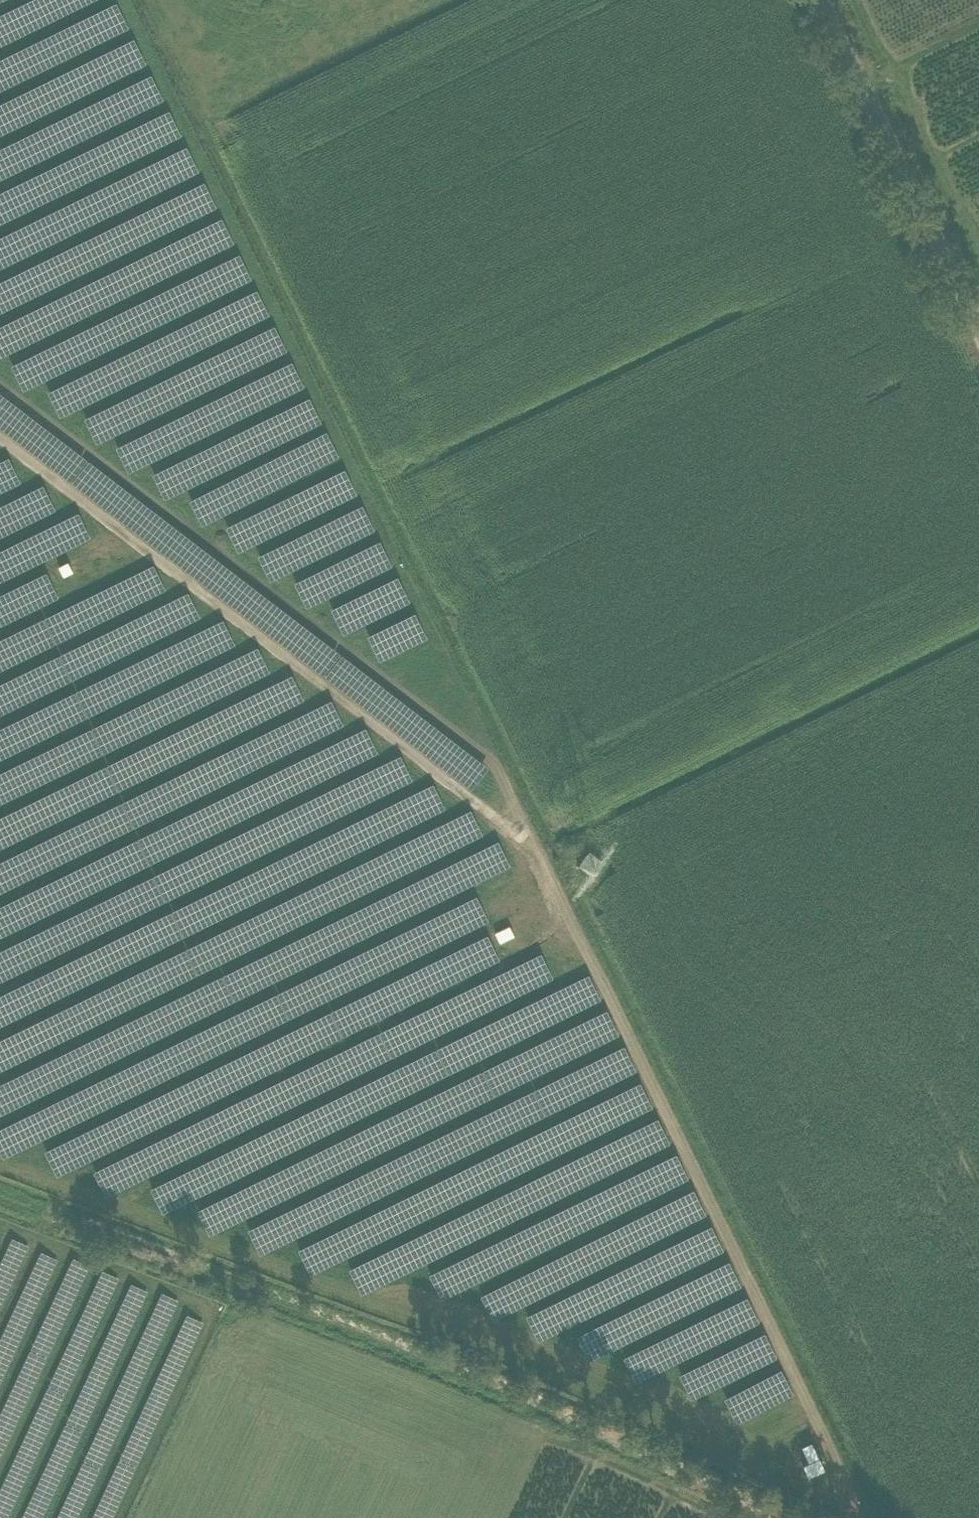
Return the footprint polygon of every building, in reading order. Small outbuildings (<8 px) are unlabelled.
[(819,1459),(803,1466),(808,1478),(825,1471),(819,1459)]
